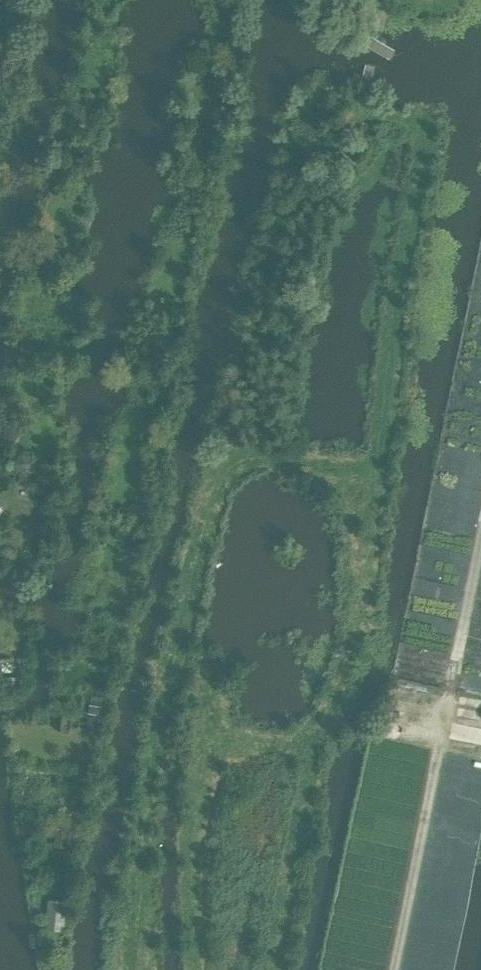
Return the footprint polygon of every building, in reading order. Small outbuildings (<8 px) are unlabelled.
[(223,70),(211,68),(209,80),(221,82),(223,70)] [(154,346),(152,359),(165,361),(167,348),(154,346)] [(0,437),(13,444),(20,430),(6,424),(0,437)] [(21,468),(19,483),(30,484),(32,469),(21,468)] [(133,504),(130,517),(143,520),(146,507),(133,504)] [(117,528),(115,537),(126,541),(129,532),(117,528)] [(19,677),(7,678),(8,688),(20,687),(19,677)] [(91,705),(90,713),(101,715),(103,707),(91,705)] [(89,717),(87,732),(95,734),(98,718),(89,717)] [(54,845),(66,847),(68,833),(57,831),(54,845)]
